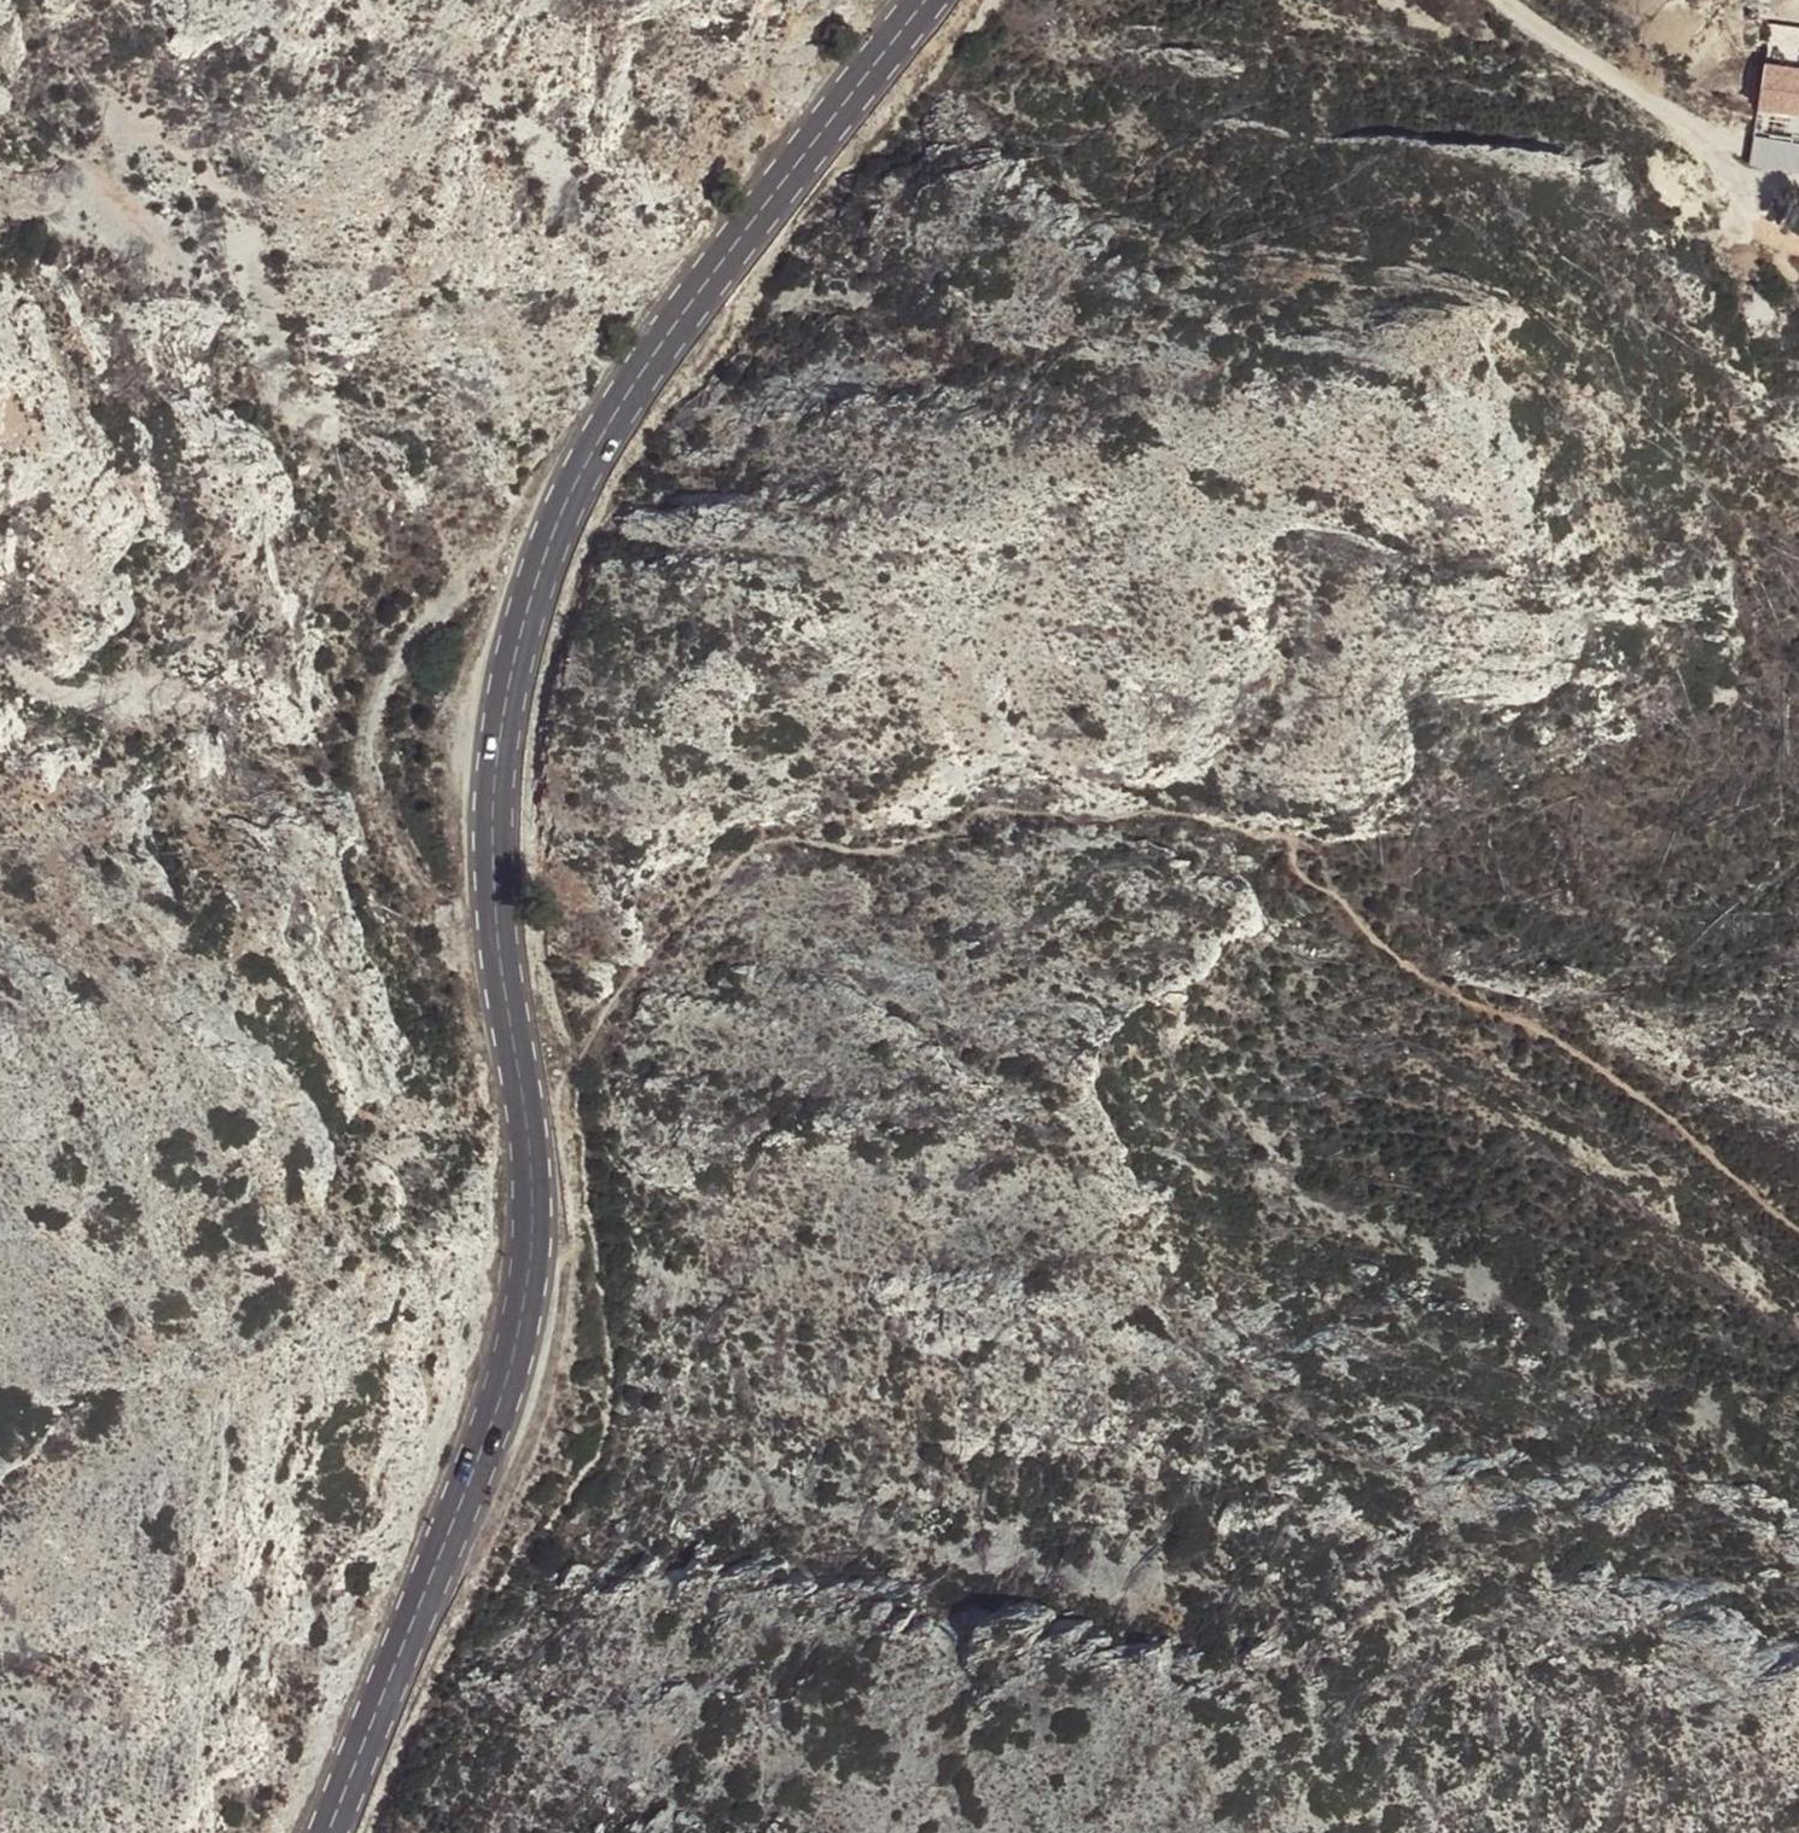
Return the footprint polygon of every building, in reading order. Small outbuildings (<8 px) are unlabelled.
[(1773,57),(1767,105),(1763,105),(1757,161),(1798,165),(1798,60),(1773,57)]
